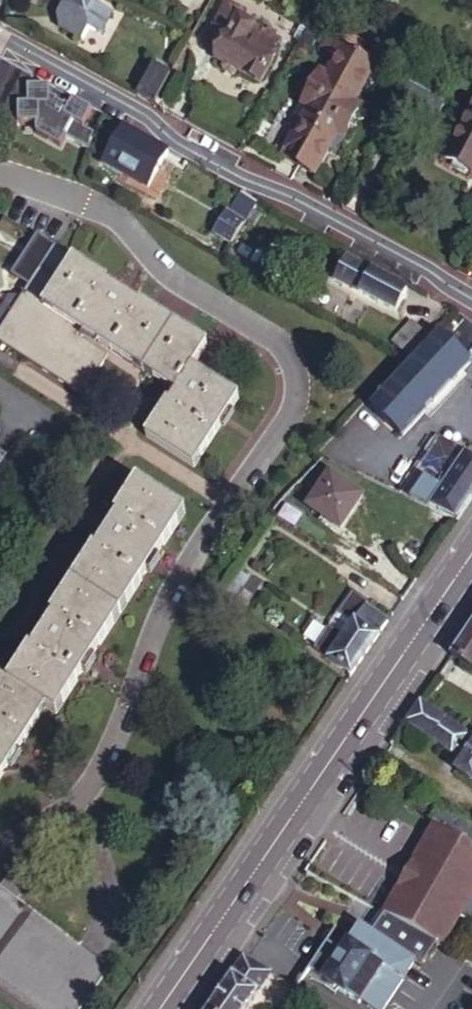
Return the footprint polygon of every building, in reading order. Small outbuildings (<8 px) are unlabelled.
[(66,3),(59,17),(66,21),(61,29),(81,39),(89,26),(103,34),(115,13),(94,2),(96,0),(61,0),(66,3)] [(240,16),(225,7),(206,40),(222,50),(216,60),(224,65),(222,71),(234,79),(237,73),(260,86),(276,59),(273,56),(278,47),(272,43),(274,39),(268,36),(265,39),(237,23),(240,16)] [(360,56),(328,38),(321,49),(336,59),(327,76),(321,73),(302,106),(308,109),(282,156),(298,166),(323,120),(360,56)] [(323,120),(298,166),(317,176),(344,128),(351,132),(369,100),(362,96),(373,79),(391,89),(398,77),(360,56),(323,120)] [(46,88),(36,89),(35,82),(5,64),(0,72),(0,76),(4,78),(0,84),(0,116),(22,129),(35,128),(36,136),(62,151),(67,141),(75,127),(81,130),(90,114),(74,104),(69,111),(49,100),(46,88)] [(145,101),(153,105),(170,73),(154,64),(136,96),(145,101)] [(439,101),(409,83),(397,105),(427,123),(439,101)] [(467,120),(446,156),(471,172),(471,123),(467,120)] [(81,130),(75,127),(67,141),(89,154),(90,144),(94,138),(81,130)] [(176,161),(132,136),(111,171),(156,197),(176,161)] [(211,233),(227,245),(256,205),(239,195),(211,233)] [(51,282),(67,258),(49,246),(48,247),(36,247),(28,259),(32,270),(33,269),(51,282)] [(391,314),(404,292),(335,254),(327,267),(338,272),(332,282),(391,314)] [(182,369),(198,348),(67,258),(51,282),(33,269),(32,270),(15,295),(0,318),(0,348),(42,377),(68,339),(41,320),(45,314),(162,396),(182,369)] [(0,295),(0,318),(15,295),(1,294),(0,295)] [(412,361),(432,338),(412,321),(392,343),(412,361)] [(441,335),(373,404),(388,419),(402,432),(470,361),(441,335)] [(226,399),(182,369),(162,396),(164,397),(135,440),(179,469),(226,399)] [(388,419),(373,404),(362,416),(377,430),(388,419)] [(401,494),(456,521),(471,497),(471,458),(439,435),(401,494)] [(328,474),(324,482),(358,500),(362,494),(328,474)] [(358,500),(324,482),(307,509),(341,530),(358,500)] [(119,507),(168,536),(180,519),(133,485),(119,507)] [(168,536),(119,507),(110,519),(114,522),(91,555),(88,553),(42,618),(45,621),(23,654),(19,652),(0,680),(0,766),(38,710),(48,716),(168,536)] [(236,596),(246,603),(251,595),(242,588),(249,579),(240,572),(227,590),(236,596)] [(242,588),(251,595),(259,587),(249,579),(242,588)] [(236,596),(227,590),(224,593),(233,600),(236,596)] [(352,590),(310,649),(351,676),(388,622),(367,607),(370,603),(352,590)] [(448,656),(471,670),(471,621),(448,656)] [(461,732),(416,703),(403,723),(445,749),(452,748),(461,732)] [(456,773),(471,783),(471,747),(456,773)] [(435,803),(428,815),(426,819),(433,823),(471,847),(471,825),(435,803)] [(433,823),(380,916),(433,945),(434,944),(440,947),(456,918),(471,927),(471,847),(433,823)] [(433,945),(380,916),(369,933),(413,963),(433,945)] [(358,926),(346,944),(344,944),(337,954),(327,947),(322,948),(310,965),(313,974),(314,973),(357,1003),(360,1000),(372,1008),(382,1008),(413,963),(369,933),(358,926)] [(207,1008),(247,1008),(260,991),(271,975),(241,959),(207,1008)] [(271,975),(260,991),(286,1006),(296,989),(271,975)]
